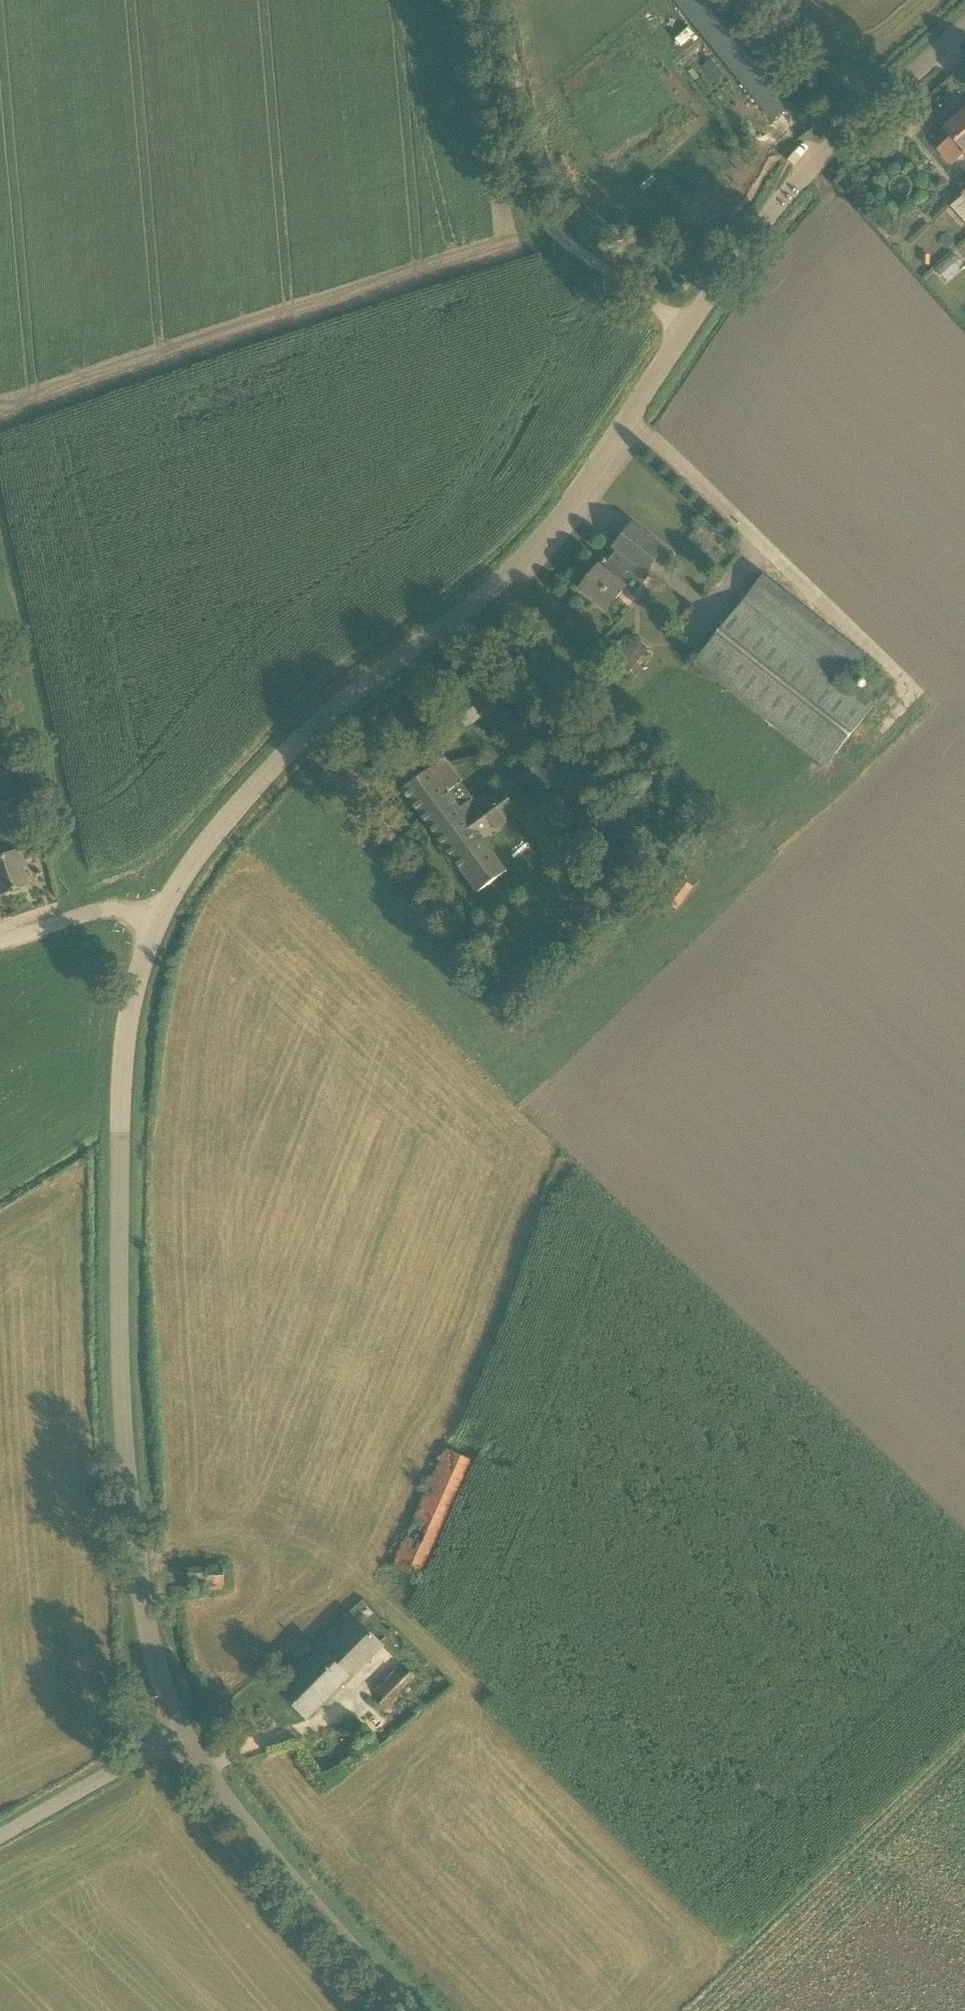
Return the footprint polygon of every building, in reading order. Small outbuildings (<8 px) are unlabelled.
[(804,94),(728,0),(677,0),(773,119),(804,94)] [(946,129),(952,136),(937,150),(952,167),(964,155),(964,112),(946,129)] [(964,265),(964,260),(959,252),(940,267),(949,278),(964,265)] [(682,298),(689,288),(684,284),(677,294),(682,298)] [(648,572),(667,548),(634,522),(613,547),(617,550),(603,569),(599,566),(581,589),(607,610),(625,587),(640,567),(648,572)] [(826,767),(875,706),(848,685),(868,660),(839,636),(819,662),(742,602),(695,662),(826,767)] [(637,635),(615,662),(629,673),(651,647),(637,635)] [(491,720),(518,703),(507,684),(474,705),(481,718),(487,714),(491,720)] [(470,794),(445,759),(402,790),(478,893),(507,871),(484,839),(515,816),(530,805),(511,779),(477,803),(474,799),(470,794)] [(5,812),(2,804),(0,805),(0,894),(25,886),(19,869),(24,867),(19,851),(18,851),(5,812)] [(494,949),(486,938),(474,947),(482,957),(494,949)] [(418,1577),(471,1459),(445,1447),(391,1565),(418,1577)] [(190,1579),(208,1579),(207,1568),(190,1569),(190,1579)] [(360,1621),(350,1611),(316,1646),(322,1651),(282,1691),(310,1719),(351,1677),(352,1676),(383,1644),(383,1645),(384,1644),(361,1621),(360,1621)] [(385,1698),(404,1680),(395,1671),(376,1689),(385,1698)]
